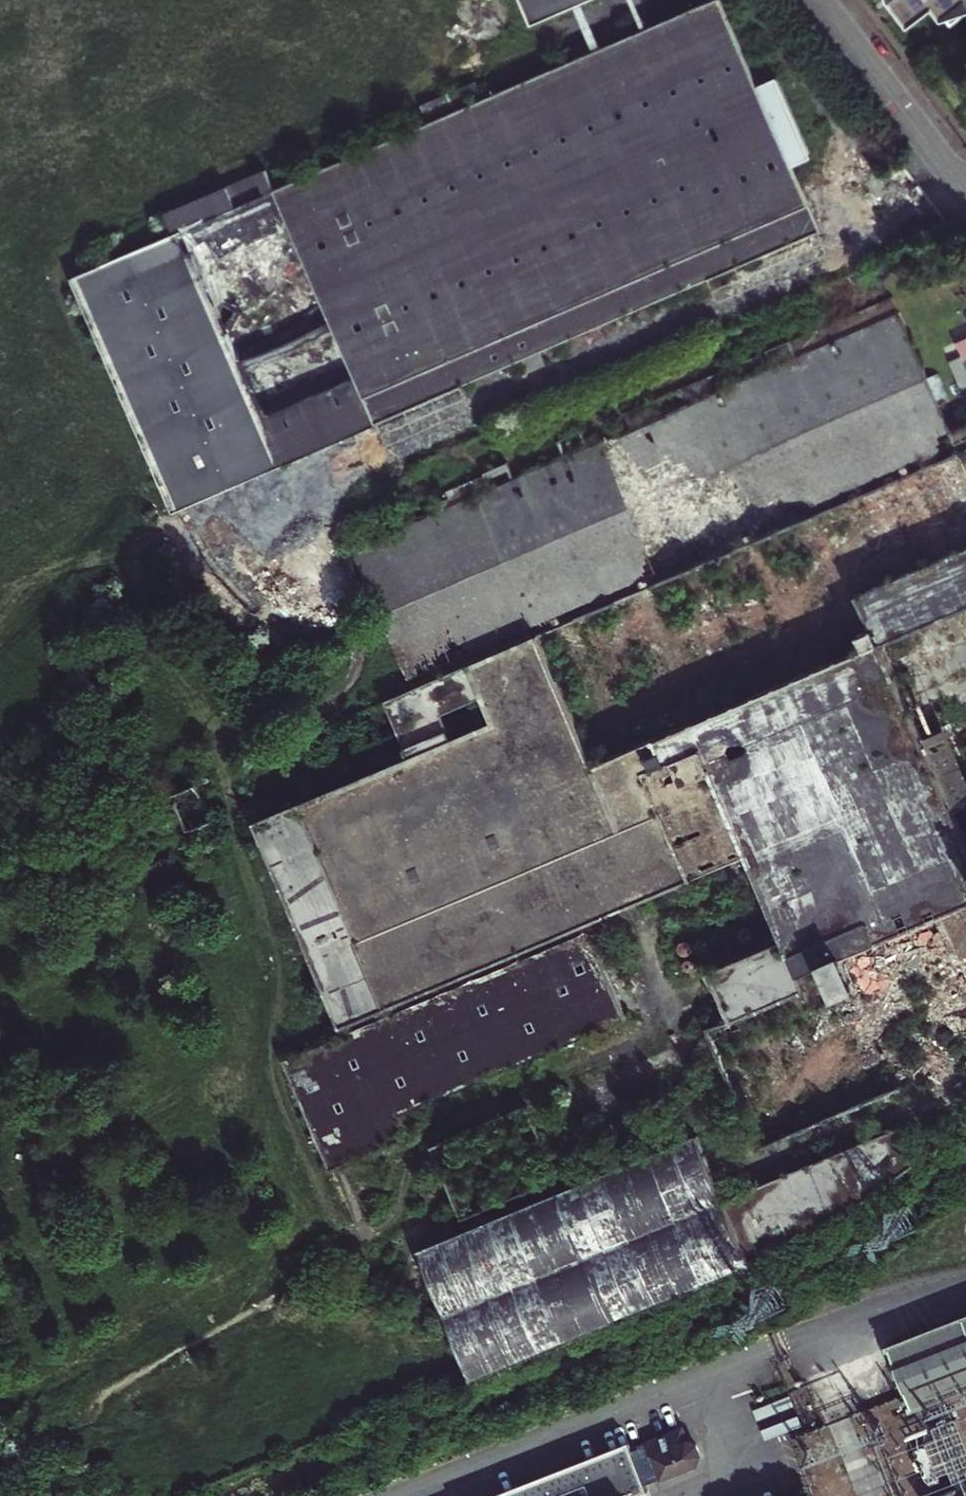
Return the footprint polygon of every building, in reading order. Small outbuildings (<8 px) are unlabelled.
[(73,279),(175,513),(377,424),(520,362),(540,353),(572,339),(570,334),(583,329),(588,326),(590,331),(819,232),(791,166),(810,158),(775,77),(756,86),(719,0),(715,0),(483,100),(428,125),(274,191),(265,171),(204,198),(176,210),(165,214),(174,235),(73,279)] [(482,42),(487,40),(489,39),(490,38),(492,37),(493,36),(496,33),(499,28),(501,25),(501,23),(502,21),(502,19),(502,11),(502,9),(501,8),(501,6),(499,2),(498,0),(451,0),(451,1),(449,6),(448,8),(447,13),(447,17),(448,23),(449,25),(451,30),(453,33),(456,36),(458,37),(459,38),(461,39),(464,41),(468,42),(470,42),(472,43),(474,43),(478,43),(479,42),(482,42)] [(529,23),(582,0),(519,0),(529,23)] [(898,1),(905,9),(913,20),(940,0),(898,0),(898,1)] [(949,11),(963,0),(940,0),(949,11)] [(475,82),(419,106),(426,120),(481,96),(475,82)] [(449,500),(350,541),(384,621),(400,658),(527,607),(536,631),(411,685),(402,689),(390,694),(413,748),(256,816),(300,923),(295,925),(303,945),(308,943),(341,1020),(692,874),(646,767),(661,760),(671,784),(713,767),(783,939),(712,970),(732,1017),(707,1027),(757,1147),(965,1060),(965,833),(885,640),(965,604),(965,411),(948,419),(891,294),(789,336),(788,334),(766,343),(773,360),(765,363),(759,348),(623,405),(631,422),(587,440),(580,423),(555,434),(562,452),(475,489),(470,477),(444,489),(449,500)] [(583,329),(570,334),(572,339),(574,344),(587,338),(583,329)] [(197,777),(186,782),(142,801),(151,821),(181,808),(188,825),(196,821),(198,827),(205,823),(203,819),(212,815),(207,803),(197,777)] [(684,975),(762,943),(748,910),(670,942),(684,975)] [(282,1048),(330,1162),(349,1153),(410,1127),(401,1104),(624,1009),(621,1002),(588,923),(282,1048)] [(420,1245),(470,1373),(750,1257),(830,1213),(911,1160),(897,1127),(725,1196),(699,1132),(420,1245)] [(371,1207),(349,1153),(330,1162),(352,1215),(371,1207)] [(889,1347),(907,1392),(913,1406),(965,1385),(965,1316),(889,1347)] [(508,1495),(637,1495),(650,1491),(646,1482),(697,1463),(701,1454),(684,1427),(508,1495)]
